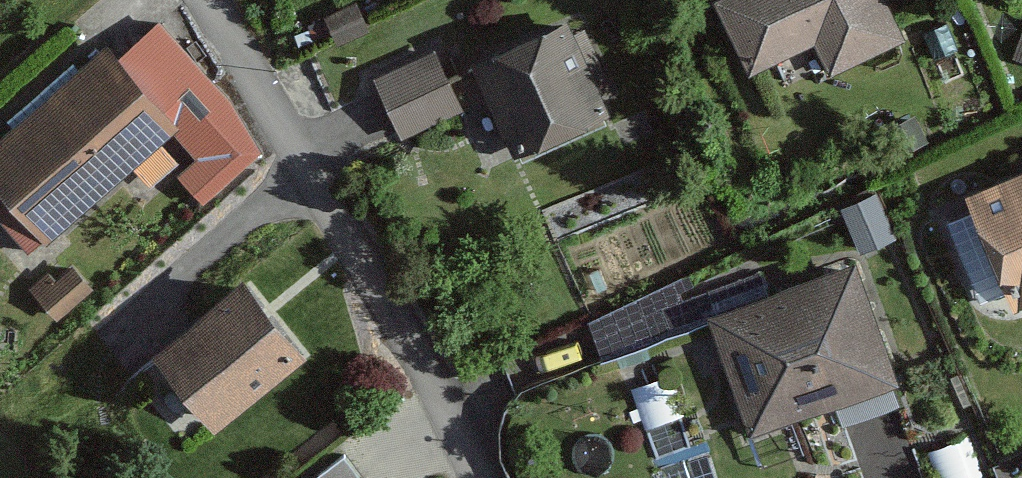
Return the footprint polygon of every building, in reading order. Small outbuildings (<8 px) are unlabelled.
[(884,0),(707,0),(741,81),(820,47),(832,76),(904,45),(884,0)] [(576,27),(470,71),(511,167),(616,122),(576,27)] [(193,160),(173,177),(200,208),(261,157),(154,33),(107,74),(95,59),(0,140),(0,227),(25,257),(170,134),(193,160)] [(1012,60),(1021,63),(1021,34),(1012,60)] [(435,53),(373,82),(400,141),(463,113),(435,53)] [(962,205),(1009,318),(1021,313),(1021,181),(962,205)] [(898,393),(858,270),(709,318),(750,441),(898,393)] [(301,361),(240,289),(151,365),(213,436),(301,361)] [(342,458),(314,477),(357,477),(342,458)]
